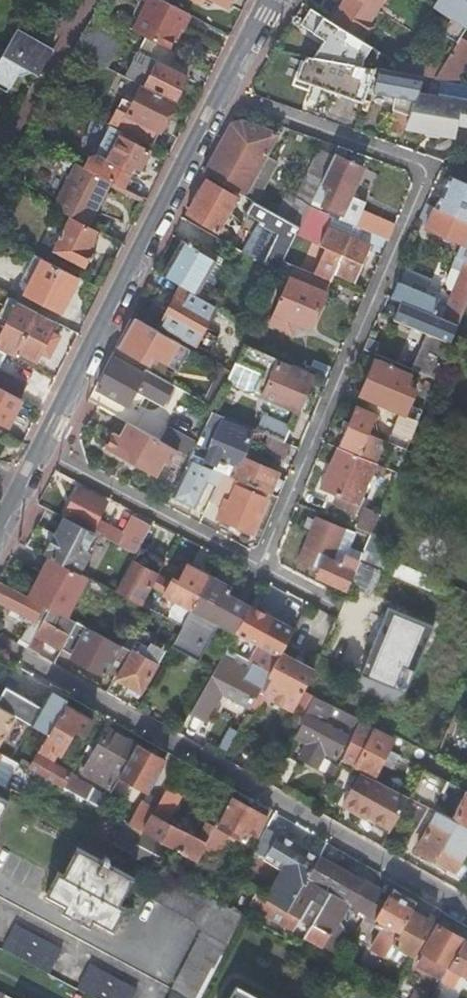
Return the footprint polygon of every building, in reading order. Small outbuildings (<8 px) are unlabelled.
[(361,0),(330,0),(341,8),(332,22),(358,38),(377,10),(361,0)] [(377,10),(383,0),(361,0),(377,10)] [(402,27),(416,35),(423,23),(427,17),(433,8),(420,0),(391,0),(390,2),(394,4),(408,13),(410,14),(409,16),(406,20),(402,27)] [(442,33),(457,43),(461,37),(466,27),(466,0),(438,0),(435,5),(433,8),(451,19),(442,33)] [(176,7),(164,1),(146,36),(182,54),(192,33),(196,36),(204,21),(192,15),(187,13),(176,7)] [(312,10),(303,4),(298,11),(293,19),(326,40),(314,57),(332,61),(361,66),(362,59),(371,47),(362,41),(361,43),(311,12),(312,10)] [(390,10),(406,20),(409,16),(410,14),(408,13),(394,4),(390,10)] [(125,26),(95,10),(72,50),(107,67),(119,42),(117,41),(125,26)] [(0,56),(0,81),(8,86),(17,72),(28,69),(37,74),(50,52),(14,31),(0,56)] [(194,61),(182,54),(146,36),(144,35),(138,49),(147,54),(142,64),(132,60),(124,76),(141,85),(174,101),(186,77),(194,61)] [(454,83),(466,64),(466,41),(461,37),(457,43),(443,65),(434,79),(454,83)] [(314,57),(310,57),(301,80),(365,101),(369,91),(377,69),(361,66),(332,61),(314,57)] [(425,78),(434,79),(443,65),(401,58),(398,64),(395,68),(392,71),(392,72),(425,78)] [(380,69),(377,69),(369,91),(376,92),(380,69)] [(392,72),(392,71),(380,69),(376,92),(398,96),(395,109),(397,110),(389,131),(403,136),(408,125),(412,114),(420,91),(422,87),(425,78),(392,72)] [(121,97),(108,124),(122,131),(141,141),(151,146),(174,101),(141,85),(132,102),(121,97)] [(420,91),(412,114),(408,125),(431,129),(430,132),(443,134),(443,130),(458,133),(460,124),(466,125),(466,100),(420,91)] [(206,173),(249,198),(252,194),(247,191),(278,135),(243,122),(233,125),(220,149),(206,173)] [(138,145),(141,141),(122,131),(120,136),(119,135),(106,160),(95,154),(87,156),(82,166),(90,170),(112,182),(123,187),(131,172),(133,167),(139,170),(149,150),(138,145)] [(366,168),(335,154),(323,179),(322,183),(313,200),(323,205),(344,215),(346,211),(366,168)] [(82,166),(75,164),(52,208),(88,226),(112,182),(90,170),(82,166)] [(322,183),(323,179),(311,173),(298,199),(311,206),(313,200),(322,183)] [(436,207),(466,220),(466,184),(449,176),(436,207)] [(220,232),(226,236),(229,230),(222,227),(239,199),(208,181),(198,197),(188,214),(218,232),(220,232)] [(310,207),(311,206),(298,199),(297,199),(287,219),(300,227),(310,207)] [(323,205),(313,200),(311,206),(310,207),(335,217),(342,220),(344,215),(323,205)] [(293,243),(300,227),(287,219),(255,201),(247,214),(260,222),(259,224),(260,225),(278,235),(264,263),(279,272),(284,261),(293,243)] [(392,297),(416,307),(444,319),(458,325),(466,304),(466,220),(436,207),(427,204),(420,220),(429,223),(427,228),(462,243),(452,268),(446,282),(449,289),(454,291),(451,297),(447,307),(438,303),(439,300),(398,283),(392,297)] [(335,217),(310,207),(300,227),(293,243),(284,261),(297,266),(332,280),(336,271),(357,281),(372,245),(330,227),(335,217)] [(361,217),(357,226),(389,240),(396,224),(364,210),(361,217)] [(361,217),(346,211),(344,215),(342,220),(357,226),(361,217)] [(98,233),(69,219),(52,251),(82,266),(98,233)] [(278,235),(260,225),(245,252),(245,253),(257,260),(264,263),(278,235)] [(173,259),(163,276),(198,295),(220,256),(202,247),(200,250),(183,241),(173,259)] [(78,276),(41,258),(22,293),(59,311),(78,276)] [(332,280),(297,266),(271,323),(293,333),(298,322),(311,328),(332,280)] [(404,269),(398,283),(439,300),(438,303),(447,307),(451,297),(427,287),(430,280),(404,269)] [(216,307),(181,289),(171,308),(161,327),(196,345),(216,307)] [(56,322),(17,302),(0,335),(0,350),(7,353),(14,357),(17,352),(36,361),(40,353),(49,358),(59,338),(50,334),(56,322)] [(444,319),(416,307),(399,347),(428,359),(444,319)] [(173,340),(136,319),(128,334),(119,350),(149,367),(154,358),(179,372),(191,350),(173,340)] [(244,344),(236,362),(263,374),(255,392),(299,410),(314,374),(244,344)] [(174,385),(145,369),(143,374),(115,358),(106,374),(98,389),(127,405),(136,390),(163,405),(174,385)] [(406,449),(419,419),(406,414),(417,389),(407,385),(411,374),(376,359),(360,395),(401,413),(389,441),(396,444),(406,449)] [(231,373),(227,381),(255,392),(263,374),(236,362),(231,373)] [(223,369),(207,403),(214,407),(227,381),(231,373),(223,369)] [(19,398),(26,383),(0,370),(0,388),(19,398)] [(22,399),(19,398),(0,388),(0,423),(7,427),(22,399)] [(361,452),(369,433),(376,416),(356,407),(340,443),(361,452)] [(212,412),(206,426),(213,429),(218,431),(207,456),(205,461),(217,466),(215,470),(223,473),(232,477),(270,494),(278,473),(241,458),(249,440),(259,444),(258,446),(283,456),(288,444),(285,443),(258,432),(212,412)] [(265,416),(258,432),(285,443),(292,428),(265,416)] [(161,441),(129,423),(120,438),(114,434),(110,441),(106,449),(155,477),(164,462),(170,466),(178,451),(161,441)] [(178,451),(191,457),(197,443),(168,427),(161,441),(178,451)] [(202,454),(207,456),(218,431),(213,429),(202,454)] [(381,465),(338,447),(320,487),(337,495),(334,502),(356,512),(374,471),(378,473),(381,465)] [(215,470),(190,459),(187,466),(188,466),(173,498),(195,508),(211,477),(219,481),(223,473),(215,470)] [(228,486),(232,477),(223,473),(219,481),(211,501),(224,506),(227,500),(231,502),(236,490),(228,486)] [(254,534),(270,494),(232,477),(228,486),(236,490),(231,502),(227,500),(224,506),(222,512),(226,514),(224,521),(254,534)] [(101,537),(135,555),(138,548),(151,525),(134,515),(124,534),(98,520),(106,503),(80,489),(73,502),(66,515),(101,535),(101,537)] [(49,557),(80,573),(90,553),(86,551),(88,547),(95,534),(64,517),(64,519),(59,527),(55,535),(44,555),(49,557)] [(318,577),(347,590),(349,585),(364,549),(370,534),(356,528),(342,562),(340,561),(339,564),(326,559),(321,568),(314,565),(320,551),(333,557),(345,529),(316,517),(293,572),(315,584),(318,577)] [(191,610),(209,577),(187,565),(177,582),(172,579),(170,582),(157,576),(164,562),(138,548),(135,555),(116,592),(141,605),(151,586),(164,593),(163,595),(191,610)] [(364,549),(349,585),(370,593),(385,558),(364,549)] [(80,573),(49,557),(38,577),(27,598),(49,609),(67,618),(88,577),(80,573)] [(182,626),(170,646),(190,657),(207,626),(216,631),(220,623),(236,631),(250,606),(228,594),(231,589),(209,577),(191,610),(182,626)] [(9,608),(29,618),(18,639),(21,640),(30,645),(34,636),(49,609),(27,598),(0,584),(0,603),(9,608)] [(236,631),(280,655),(281,653),(294,629),(250,606),(236,631)] [(414,671),(433,626),(388,607),(369,652),(414,671)] [(67,618),(49,609),(34,636),(61,651),(61,650),(76,623),(67,618)] [(116,655),(124,660),(129,651),(76,623),(61,650),(72,655),(70,658),(104,676),(116,655)] [(199,661),(216,631),(207,626),(190,657),(199,661)] [(27,650),(30,645),(21,640),(19,645),(27,650)] [(222,694),(250,710),(251,707),(259,693),(269,675),(270,673),(252,663),(248,671),(243,680),(226,670),(231,661),(235,653),(226,649),(190,714),(206,723),(222,694)] [(126,691),(137,697),(157,665),(132,651),(116,679),(129,686),(126,691)] [(270,673),(269,675),(274,677),(263,695),(264,696),(291,710),(313,671),(281,653),(280,655),(270,673)] [(243,680),(248,671),(231,661),(226,670),(243,680)] [(48,735),(65,705),(70,696),(63,692),(61,697),(50,691),(42,704),(36,701),(33,707),(25,703),(27,700),(5,688),(1,696),(0,698),(0,709),(15,717),(16,717),(30,726),(48,735)] [(290,718),(300,724),(315,697),(305,691),(290,718)] [(259,693),(251,707),(256,710),(264,696),(263,695),(259,693)] [(300,724),(293,735),(308,743),(300,759),(315,768),(324,752),(336,759),(344,745),(310,727),(319,710),(355,728),(359,719),(315,697),(300,724)] [(48,735),(40,749),(44,752),(47,748),(60,755),(73,732),(74,732),(84,737),(93,721),(65,705),(48,735)] [(15,717),(0,709),(0,745),(15,717)] [(356,766),(374,776),(381,763),(388,749),(394,738),(376,729),(359,721),(342,760),(356,766)] [(112,787),(136,745),(109,730),(84,772),(94,777),(93,778),(103,784),(104,783),(112,787)] [(164,761),(136,745),(112,787),(109,793),(117,798),(127,781),(132,784),(129,789),(144,797),(164,761)] [(388,749),(381,763),(392,769),(400,755),(388,749)] [(6,788),(18,765),(10,761),(0,755),(0,785),(6,788)] [(62,789),(70,775),(36,755),(27,770),(62,789)] [(423,769),(409,797),(435,810),(450,783),(423,769)] [(360,812),(391,829),(409,797),(360,772),(343,802),(360,812)] [(107,795),(70,775),(62,789),(99,809),(107,795)] [(210,809),(220,815),(233,791),(222,785),(210,809)] [(151,816),(141,832),(196,862),(206,843),(210,836),(204,833),(199,841),(165,823),(181,793),(168,786),(151,816)] [(454,820),(466,826),(466,795),(454,820)] [(8,803),(0,798),(0,819),(8,803)] [(243,841),(249,831),(256,835),(265,818),(232,800),(231,802),(228,801),(223,810),(226,811),(218,827),(215,825),(213,830),(210,836),(206,843),(196,862),(208,869),(228,832),(243,841)] [(127,815),(123,822),(141,832),(151,816),(137,808),(132,818),(127,815)] [(389,833),(391,829),(360,812),(358,816),(389,833)] [(432,822),(416,851),(453,871),(466,846),(466,840),(432,822)] [(109,865),(118,848),(87,831),(78,848),(77,848),(62,874),(58,872),(46,894),(65,904),(61,911),(90,927),(94,920),(113,930),(125,908),(120,905),(134,878),(109,865)] [(163,848),(140,835),(129,852),(153,865),(163,848)] [(282,873),(266,901),(287,912),(318,859),(278,836),(263,862),(282,873)] [(350,904),(366,913),(374,898),(379,890),(319,857),(318,859),(287,912),(266,901),(265,900),(256,914),(293,934),(302,920),(311,925),(304,937),(330,952),(343,930),(335,926),(350,904)] [(187,997),(201,997),(245,917),(221,904),(163,872),(149,898),(195,923),(203,933),(172,990),(187,997)] [(411,911),(416,902),(394,890),(385,904),(374,898),(366,913),(363,919),(383,930),(368,955),(382,963),(393,943),(411,911)] [(433,923),(411,911),(393,943),(414,956),(433,923)] [(442,921),(438,926),(449,933),(453,927),(442,921)] [(449,967),(466,936),(466,935),(453,927),(449,933),(438,926),(423,952),(426,953),(419,965),(418,966),(442,979),(449,967)] [(15,927),(2,952),(47,976),(61,952),(15,927)] [(449,967),(466,977),(466,936),(449,967)] [(75,991),(89,997),(131,997),(135,991),(89,966),(75,991)] [(237,988),(231,997),(256,997),(237,988)]
